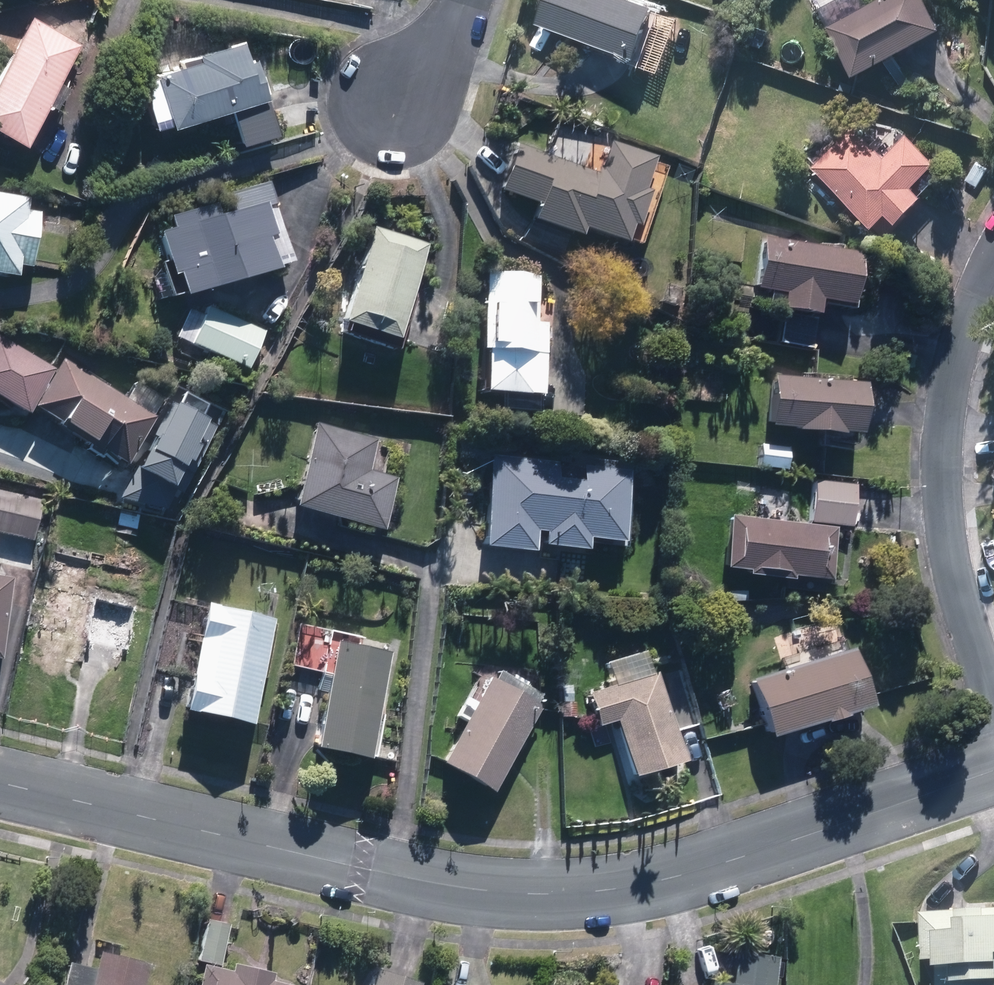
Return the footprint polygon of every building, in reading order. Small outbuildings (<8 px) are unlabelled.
[(596,73),(610,87),(629,64),(638,67),(646,44),(665,51),(680,10),(652,0),(545,0),(537,23),(587,41),(585,48),(604,55),(615,59),(596,73)] [(832,25),(860,75),(948,25),(933,0),(877,0),(832,25)] [(30,13),(0,61),(0,127),(21,140),(80,44),(30,13)] [(191,61),(134,73),(146,130),(217,114),(220,129),(266,120),(261,97),(266,96),(257,54),(249,55),(245,37),(188,49),(191,61)] [(902,222),(928,192),(920,185),(941,160),(889,115),(871,134),(854,119),(813,165),(880,225),(891,212),(902,222)] [(528,219),(576,239),(580,228),(633,251),(670,162),(609,137),(595,171),(518,139),(497,188),(535,203),(528,219)] [(989,167),(976,160),(964,181),(977,188),(989,167)] [(169,276),(174,275),(183,297),(184,308),(174,336),(243,371),(245,370),(264,331),(196,292),(293,265),(267,178),(228,190),(234,208),(216,214),(212,200),(165,214),(169,227),(155,231),(167,271),(169,276)] [(33,239),(35,239),(36,217),(34,216),(27,211),(26,194),(0,191),(0,275),(16,277),(17,265),(32,266),(33,239)] [(395,340),(425,245),(367,227),(338,322),(395,340)] [(751,288),(764,290),(762,305),(777,307),(777,310),(813,314),(814,300),(850,304),(856,248),(757,237),(751,288)] [(497,410),(538,412),(544,318),(537,318),(539,273),(484,270),(481,320),(479,320),(475,390),(498,391),(497,410)] [(134,382),(125,396),(59,355),(62,350),(4,319),(0,325),(0,400),(27,418),(32,410),(95,452),(101,451),(122,465),(161,400),(134,382)] [(791,431),(832,434),(832,432),(855,433),(859,379),(770,373),(767,426),(791,427),(791,431)] [(318,417),(293,505),(378,529),(392,478),(363,470),(374,433),(318,417)] [(787,444),(758,442),(757,467),(786,468),(787,444)] [(564,469),(498,464),(493,539),(538,542),(539,527),(551,528),(551,536),(592,539),(593,529),(616,530),(615,539),(629,540),(633,467),(594,465),(593,478),(564,476),(564,469)] [(813,480),(809,522),(849,526),(854,484),(813,480)] [(40,536),(50,498),(0,485),(0,526),(40,536)] [(727,516),(722,567),(744,569),(744,574),(789,579),(789,575),(826,579),(832,527),(727,516)] [(0,574),(0,651),(4,651),(8,600),(16,601),(18,576),(0,574)] [(151,598),(59,583),(50,635),(142,649),(151,598)] [(280,614),(213,601),(194,701),(261,714),(280,614)] [(395,648),(345,637),(323,740),(374,751),(395,648)] [(760,670),(776,726),(872,698),(856,642),(760,670)] [(549,693),(505,667),(451,757),(496,783),(549,693)] [(689,758),(663,669),(601,687),(610,716),(623,712),(641,772),(689,758)] [(924,912),(925,955),(942,955),(943,984),(993,984),(993,909),(924,912)] [(781,953),(743,950),(740,978),(721,976),(720,984),(778,984),(781,953)] [(68,961),(62,984),(143,984),(148,966),(99,954),(96,968),(68,961)] [(211,961),(205,984),(307,984),(273,977),(274,973),(239,964),(238,968),(211,961)]
